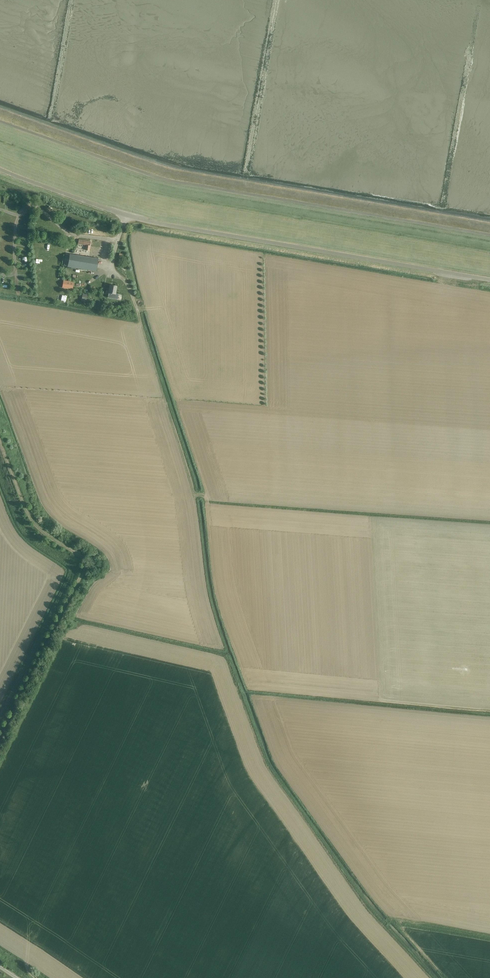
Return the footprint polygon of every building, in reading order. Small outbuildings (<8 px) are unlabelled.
[(89,245),(90,242),(78,240),(78,244),(87,245),(87,246),(86,245),(85,250),(89,251),(89,246),(89,245)] [(64,266),(67,267),(96,271),(98,259),(69,255),(66,254),(64,266)] [(73,282),(66,281),(65,289),(72,290),(73,282)] [(110,285),(108,293),(109,293),(108,298),(117,299),(118,294),(116,294),(117,286),(110,285)]
